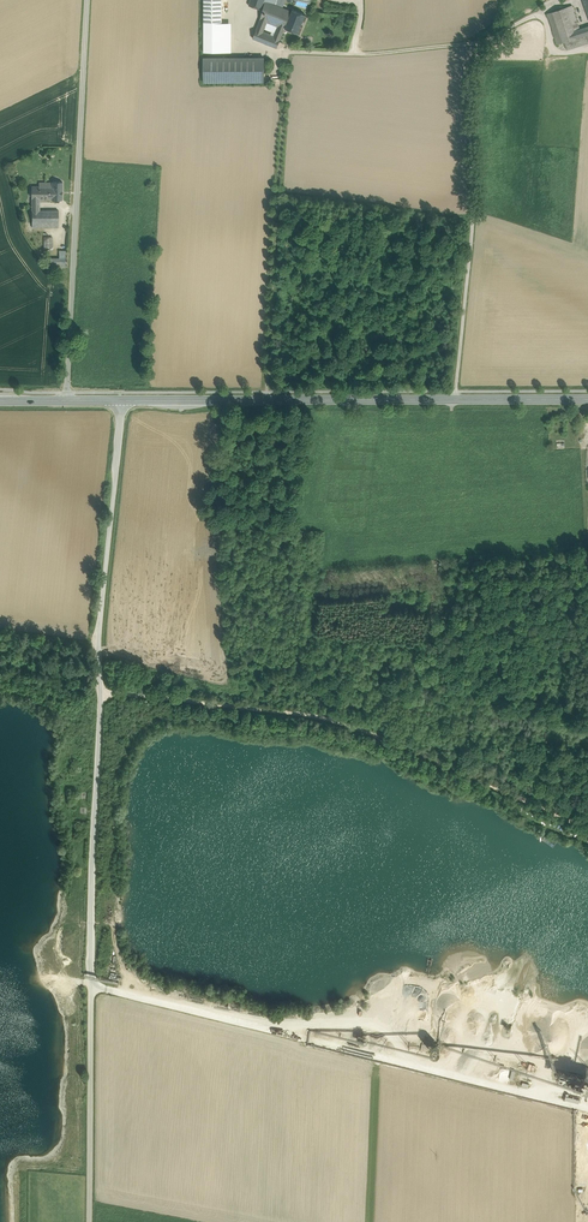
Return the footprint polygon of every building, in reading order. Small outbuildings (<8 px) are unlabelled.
[(204,22),(222,22),(222,0),(204,0),(204,22)] [(249,5),(263,9),(266,0),(251,0),(249,5)] [(261,18),(268,21),(279,25),(285,28),(286,27),(292,11),(280,7),(282,3),(277,1),(277,0),(266,0),(263,9),(261,18)] [(293,0),(283,0),(282,3),(300,10),(303,4),(293,0)] [(579,30),(572,6),(565,8),(573,32),(579,30)] [(565,8),(552,12),(557,30),(561,43),(563,42),(575,39),(573,32),(565,8)] [(306,14),(293,9),(292,11),(286,27),(299,33),(306,14)] [(557,30),(552,12),(547,14),(553,32),(557,30)] [(268,21),(261,18),(253,38),(278,48),(281,40),(274,37),(275,35),(264,31),(268,21)] [(234,39),(235,35),(234,31),(231,27),(228,24),(223,24),(219,24),(215,27),(213,31),(212,35),(213,40),(215,43),(219,46),(223,47),(228,46),(232,43),(234,39)] [(275,35),(274,37),(281,40),(285,28),(279,25),(275,35)] [(573,32),(575,39),(587,35),(587,27),(579,30),(573,32)] [(557,30),(553,32),(556,44),(561,43),(557,30)] [(563,42),(566,50),(587,44),(587,35),(575,39),(563,42)] [(264,58),(204,58),(204,82),(264,82),(264,58)] [(62,181),(52,181),(52,182),(52,199),(62,199),(62,181)] [(36,182),(32,182),(32,198),(39,198),(40,198),(52,199),(52,182),(41,182),(36,182)] [(59,210),(40,210),(32,210),(32,227),(58,227),(58,222),(59,222),(59,210)] [(52,236),(44,237),(45,249),(53,249),(52,236)] [(66,251),(60,251),(59,258),(51,258),(51,267),(65,267),(65,258),(66,251)] [(441,1046),(433,1044),(431,1052),(439,1054),(441,1046)] [(557,1077),(587,1085),(587,1078),(559,1071),(557,1077)] [(580,1099),(568,1096),(569,1094),(566,1093),(565,1099),(579,1103),(580,1099)]
